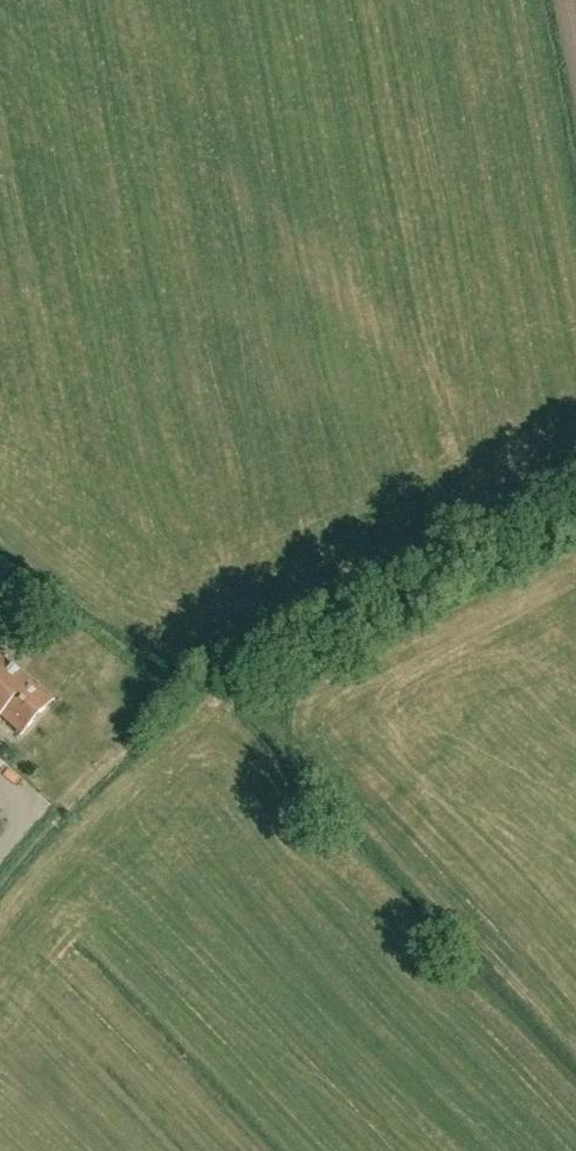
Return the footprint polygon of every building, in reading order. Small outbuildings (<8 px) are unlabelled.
[(15,666),(0,652),(0,682),(15,666)] [(0,682),(0,714),(1,713),(22,733),(52,700),(15,666),(0,682)]
